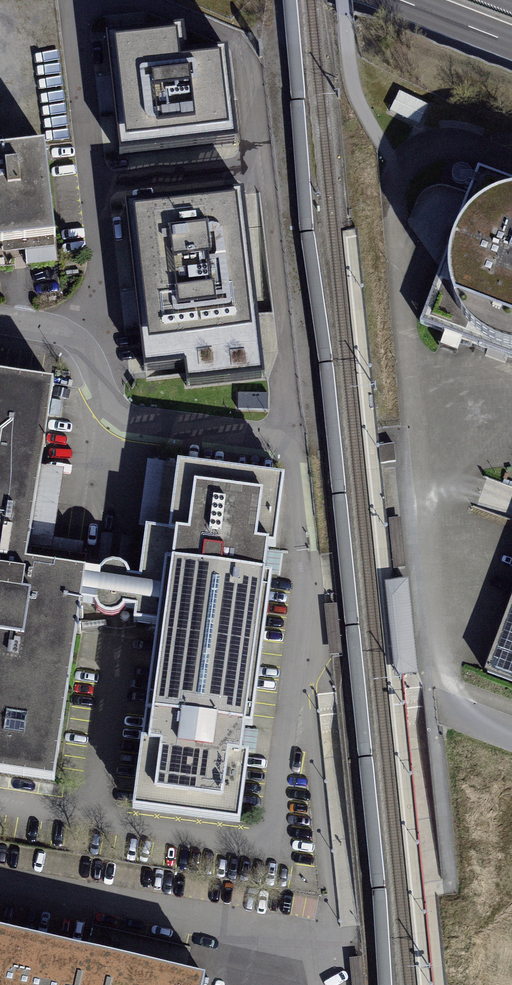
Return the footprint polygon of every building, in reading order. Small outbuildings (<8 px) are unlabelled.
[(208,21),(120,30),(134,163),(258,151),(248,57),(212,60),(208,21)] [(429,106),(399,91),(389,111),(419,125),(429,106)] [(0,154),(0,248),(73,241),(65,148),(0,154)] [(478,168),(420,322),(511,357),(511,181),(478,168)] [(412,235),(438,239),(446,192),(421,187),(412,235)] [(260,196),(142,208),(158,375),(201,371),(203,392),(279,384),(260,196)] [(62,775),(85,608),(166,619),(140,807),(239,821),(249,749),(273,581),(287,478),(178,463),(170,525),(152,523),(145,568),(29,551),(34,519),(60,522),(70,456),(46,453),(57,381),(0,373),(0,766),(62,775)] [(394,442),(379,444),(381,462),(396,460),(394,442)] [(409,576),(385,579),(394,673),(419,671),(409,576)] [(484,672),(511,682),(511,597),(484,672)] [(0,929),(0,984),(202,984),(204,972),(0,929)] [(361,956),(350,957),(352,984),(364,984),(361,956)]
